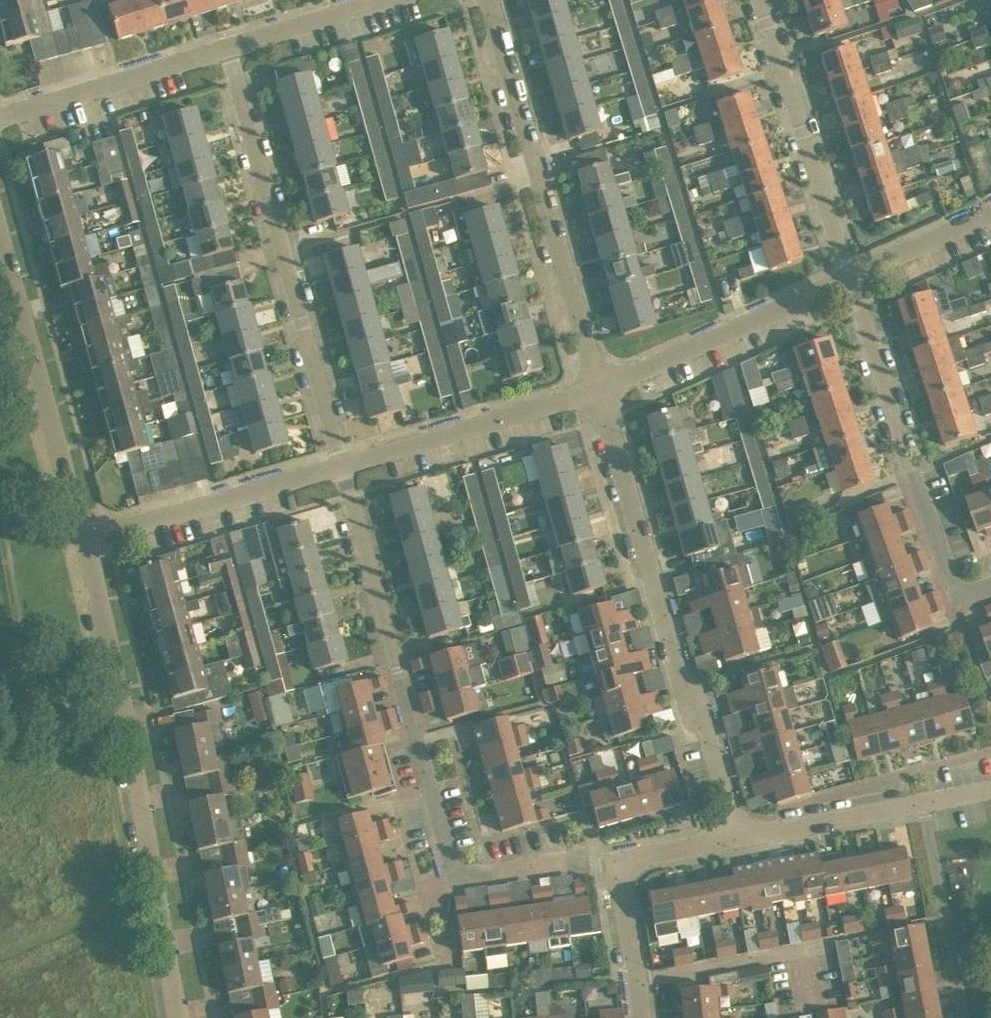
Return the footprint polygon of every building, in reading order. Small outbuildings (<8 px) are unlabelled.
[(45,12),(33,15),(29,2),(36,0),(5,0),(0,1),(0,24),(45,12)] [(92,0),(90,0),(81,2),(85,15),(84,15),(86,23),(98,20),(92,0)] [(140,32),(130,0),(122,0),(122,2),(105,7),(115,40),(140,32)] [(155,0),(130,0),(140,32),(163,25),(155,0)] [(187,18),(181,0),(155,0),(163,25),(187,18)] [(211,10),(207,0),(181,0),(187,18),(211,10)] [(234,3),(233,0),(207,0),(211,10),(234,3)] [(566,16),(561,0),(533,0),(529,1),(536,25),(566,16)] [(719,1),(719,0),(683,0),(686,11),(719,1)] [(806,12),(839,2),(839,0),(802,0),(806,12)] [(806,12),(814,36),(847,26),(842,11),(853,8),(852,7),(869,1),(869,0),(844,0),(839,2),(806,12)] [(899,8),(896,0),(871,0),(876,15),(899,8)] [(912,10),(933,3),(932,0),(908,0),(912,10)] [(616,27),(628,24),(621,1),(609,4),(599,7),(603,21),(608,20),(608,22),(613,20),(616,27)] [(645,7),(642,1),(634,3),(636,10),(645,7)] [(694,35),(727,25),(719,1),(686,11),(694,35)] [(65,28),(73,26),(68,6),(60,8),(65,28)] [(656,21),(673,16),(671,6),(653,11),(656,21)] [(38,37),(39,37),(51,33),(45,12),(0,24),(0,37),(3,46),(38,37)] [(542,48),(572,39),(566,16),(536,25),(542,48)] [(673,16),(656,21),(658,30),(676,25),(673,16)] [(84,24),(90,46),(102,43),(104,42),(98,20),(86,23),(84,24)] [(897,41),(921,34),(917,20),(893,27),(897,41)] [(79,49),(90,46),(84,24),(73,27),(79,49)] [(623,50),(635,47),(628,24),(616,27),(623,50)] [(672,68),(734,48),(727,25),(694,35),(699,51),(669,59),(672,68)] [(943,25),(930,28),(933,41),(946,38),(943,25)] [(972,42),(990,36),(986,25),(968,31),(972,42)] [(67,52),(79,49),(73,27),(61,30),(67,52)] [(56,56),(67,52),(61,30),(50,33),(56,56)] [(421,63),(453,55),(446,31),(415,40),(421,63)] [(44,59),(56,56),(50,33),(39,37),(38,37),(44,59)] [(644,51),(653,48),(649,34),(640,36),(644,51)] [(972,42),(974,49),(990,44),(990,39),(990,36),(972,42)] [(33,62),(44,59),(38,37),(27,40),(33,62)] [(549,71),(579,62),(572,39),(542,48),(549,71)] [(629,73),(642,69),(635,47),(623,50),(629,73)] [(828,82),(861,72),(853,47),(820,58),(828,82)] [(734,48),(672,68),(672,69),(652,75),(661,108),(671,105),(665,87),(677,83),(675,77),(704,68),(709,83),(742,72),(734,48)] [(872,68),(889,63),(889,61),(897,58),(895,50),(869,58),(872,68)] [(370,78),(383,74),(377,55),(365,58),(370,78)] [(428,86),(459,78),(453,55),(421,63),(428,86)] [(354,88),(366,85),(359,60),(347,64),(354,88)] [(284,106),(315,98),(308,74),(318,72),(315,62),(291,68),(293,78),(278,82),(284,106)] [(555,94),(585,85),(579,62),(549,71),(555,94)] [(889,63),(872,68),(875,75),(892,70),(889,63)] [(636,96),(649,92),(642,69),(629,73),(636,96)] [(836,106),(869,95),(861,72),(828,82),(836,106)] [(377,101),(389,97),(383,74),(370,78),(377,101)] [(990,88),(990,76),(968,84),(972,95),(990,88)] [(434,109),(465,101),(459,78),(428,86),(434,109)] [(360,111),(372,108),(366,85),(354,88),(360,111)] [(562,117),(591,108),(585,85),(555,94),(562,117)] [(972,95),(974,102),(990,97),(990,88),(972,95)] [(649,92),(636,96),(643,118),(656,115),(649,92)] [(724,129),(756,118),(749,94),(716,104),(724,129)] [(843,129),(876,119),(869,95),(836,106),(843,129)] [(887,115),(904,110),(903,108),(915,105),(912,96),(884,105),(887,115)] [(383,124),(395,120),(389,97),(377,101),(383,124)] [(291,130),(321,121),(328,119),(326,110),(318,112),(315,98),(284,106),(291,130)] [(440,132),(472,124),(465,101),(434,109),(440,132)] [(366,134),(379,131),(372,108),(360,111),(366,134)] [(591,108),(562,117),(568,141),(598,132),(591,108)] [(169,142),(199,134),(193,110),(163,119),(169,142)] [(904,110),(887,115),(889,122),(906,117),(904,110)] [(731,152),(764,142),(756,118),(724,129),(731,152)] [(851,153),(884,142),(876,119),(843,129),(851,153)] [(389,147),(402,143),(395,120),(383,124),(389,147)] [(297,153),(327,145),(321,121),(291,130),(297,153)] [(695,138),(711,133),(708,123),(692,128),(695,138)] [(447,156),(478,147),(472,124),(440,132),(447,156)] [(124,154),(137,151),(130,128),(118,131),(124,154)] [(372,157),(385,154),(379,131),(366,134),(372,157)] [(660,174),(673,170),(665,147),(666,147),(662,133),(644,139),(647,152),(653,150),(660,174)] [(711,133),(695,138),(697,146),(714,141),(711,133)] [(175,165),(206,157),(199,134),(169,142),(162,144),(165,154),(172,152),(175,165)] [(108,162),(120,159),(114,137),(102,140),(108,162)] [(29,183),(65,174),(61,161),(71,159),(66,139),(42,145),(45,156),(24,162),(29,183)] [(97,165),(108,162),(102,140),(91,143),(97,165)] [(739,176),(771,165),(764,142),(731,152),(736,166),(696,178),(700,188),(710,185),(728,180),(739,176)] [(859,176),(927,155),(924,146),(916,146),(899,152),(898,150),(887,153),(884,142),(851,153),(859,176)] [(396,170),(408,167),(402,143),(389,147),(396,170)] [(303,176),(333,168),(327,145),(297,153),(303,176)] [(408,167),(396,170),(403,197),(405,196),(408,208),(474,191),(469,175),(485,171),(478,147),(447,156),(453,179),(415,190),(408,167)] [(131,177),(143,174),(137,151),(124,154),(131,177)] [(378,181),(391,177),(385,154),(372,157),(378,181)] [(866,200),(899,189),(894,176),(906,172),(905,170),(930,162),(927,155),(859,176),(866,200)] [(182,189),(212,180),(206,157),(175,165),(176,165),(168,167),(171,176),(178,174),(182,189)] [(108,162),(97,165),(101,178),(124,172),(120,159),(108,162)] [(936,177),(959,169),(956,160),(933,168),(936,177)] [(583,196),(614,187),(607,164),(577,172),(583,196)] [(746,199),(779,189),(771,165),(739,176),(746,199)] [(309,199),(339,191),(333,168),(303,176),(309,199)] [(667,197),(679,193),(673,170),(660,174),(667,197)] [(35,205),(70,195),(65,174),(29,183),(35,205)] [(137,201),(150,197),(143,174),(131,177),(137,201)] [(391,177),(378,181),(384,202),(397,199),(391,177)] [(119,205),(132,201),(126,180),(113,184),(119,205)] [(188,212),(218,204),(212,180),(182,189),(188,212)] [(728,180),(710,185),(713,194),(730,188),(728,180)] [(590,219),(620,210),(636,206),(633,196),(618,200),(614,187),(583,196),(590,219)] [(754,223),(787,213),(779,189),(746,199),(751,214),(722,223),(725,232),(754,223)] [(899,189),(866,200),(874,224),(907,214),(899,189)] [(339,191),(309,199),(315,223),(346,215),(339,191)] [(918,207),(933,200),(929,192),(914,199),(918,207)] [(674,220),(686,216),(679,193),(667,197),(674,220)] [(41,226),(76,217),(70,195),(35,205),(41,226)] [(144,224),(156,221),(150,197),(137,201),(144,224)] [(132,201),(119,205),(125,225),(138,222),(132,201)] [(195,235),(225,227),(218,204),(188,212),(195,235)] [(419,255),(432,252),(426,229),(437,225),(432,208),(408,215),(419,255)] [(471,240),(502,232),(495,208),(465,217),(462,209),(451,213),(456,229),(467,226),(471,240)] [(596,242),(627,233),(620,210),(590,219),(596,242)] [(762,247),(794,236),(787,213),(754,223),(762,247)] [(681,243),(694,240),(686,216),(674,220),(681,243)] [(47,247),(82,238),(76,217),(41,226),(47,247)] [(150,247),(162,244),(156,221),(144,224),(150,247)] [(225,227),(195,235),(201,257),(189,260),(193,275),(217,269),(213,255),(231,250),(225,227)] [(743,227),(725,232),(728,241),(745,235),(743,227)] [(132,247),(143,245),(139,230),(128,233),(132,247)] [(478,263),(509,255),(502,232),(471,240),(478,263)] [(633,257),(645,254),(642,243),(631,247),(627,233),(596,242),(603,265),(633,257)] [(402,261),(414,258),(408,234),(395,237),(401,260),(402,261)] [(794,236),(762,247),(766,262),(737,271),(740,280),(802,260),(794,236)] [(52,269),(88,259),(82,238),(47,247),(52,269)] [(688,266),(700,263),(694,240),(681,243),(688,266)] [(162,244),(150,247),(160,284),(177,280),(174,264),(168,266),(162,244)] [(143,245),(132,247),(135,260),(146,257),(143,245)] [(331,280),(362,272),(355,248),(324,256),(331,280)] [(426,278),(439,275),(432,252),(419,255),(426,278)] [(484,286),(515,278),(509,255),(478,263),(484,286)] [(637,270),(633,257),(603,265),(609,288),(640,280),(655,276),(652,266),(637,270)] [(408,284),(421,281),(414,258),(402,261),(401,260),(388,263),(395,287),(408,283),(408,284)] [(88,259),(52,269),(58,290),(65,288),(103,277),(109,275),(106,263),(90,268),(88,259)] [(693,283),(706,279),(700,263),(688,266),(693,283)] [(143,288),(154,285),(151,272),(140,276),(143,288)] [(337,303),(368,295),(362,272),(331,280),(337,303)] [(216,313),(246,305),(239,281),(221,286),(218,273),(190,280),(196,304),(212,300),(216,313)] [(432,301),(454,295),(449,280),(441,282),(439,275),(426,278),(432,301)] [(103,277),(65,288),(71,309),(109,298),(103,277)] [(491,309),(522,301),(515,278),(484,286),(472,289),(475,298),(487,295),(491,309)] [(706,279),(693,283),(700,304),(712,300),(706,279)] [(646,303),(640,280),(609,288),(616,312),(646,303)] [(415,307),(427,304),(421,281),(408,284),(415,307)] [(154,285),(143,288),(147,302),(158,299),(154,285)] [(172,325),(184,322),(173,285),(161,288),(172,325)] [(951,316),(985,305),(984,302),(968,308),(965,299),(948,304),(947,302),(936,306),(933,295),(931,296),(927,285),(909,291),(913,302),(900,306),(908,330),(940,320),(940,317),(950,313),(951,316)] [(344,327),(374,318),(368,295),(337,303),(344,327)] [(439,324),(451,321),(451,320),(460,318),(454,295),(432,301),(439,324)] [(109,298),(71,309),(77,330),(115,319),(109,298)] [(478,313),(484,336),(498,332),(528,324),(522,301),(491,309),(478,313)] [(646,303),(616,312),(623,335),(653,327),(646,303)] [(421,331),(433,327),(427,304),(415,307),(421,331)] [(222,337),(252,329),(246,305),(216,313),(222,337)] [(985,305),(951,316),(953,322),(987,312),(985,305)] [(115,319),(77,330),(83,352),(121,341),(117,328),(126,326),(131,324),(129,315),(125,316),(115,319)] [(154,331),(166,328),(163,315),(151,318),(154,331)] [(350,350),(380,342),(374,318),(344,327),(350,350)] [(915,354),(960,339),(959,336),(947,340),(940,320),(908,330),(915,354)] [(445,348),(457,344),(451,321),(439,324),(445,348)] [(178,349),(190,346),(184,322),(172,325),(178,349)] [(504,355),(535,347),(528,324),(498,332),(504,355)] [(428,354),(440,351),(433,327),(421,331),(428,354)] [(166,328),(154,331),(158,344),(170,342),(166,328)] [(229,360),(259,352),(252,329),(222,337),(229,360)] [(89,373),(137,359),(136,358),(132,359),(126,339),(121,341),(83,352),(89,373)] [(984,357),(984,355),(990,353),(990,342),(964,351),(960,339),(915,354),(923,377),(955,367),(955,365),(967,361),(968,363),(984,357)] [(802,376),(835,365),(827,341),(795,352),(802,376)] [(356,373),(387,365),(380,342),(350,350),(356,373)] [(451,371),(464,367),(457,344),(445,348),(451,371)] [(184,372),(196,369),(190,346),(178,349),(184,372)] [(535,347),(504,355),(511,379),(542,370),(535,347)] [(434,377),(446,374),(440,351),(428,354),(434,377)] [(235,383),(265,375),(259,352),(229,360),(235,383)] [(166,373),(177,370),(174,357),(163,361),(166,373)] [(984,357),(968,363),(970,369),(986,363),(984,357)] [(94,394),(130,384),(127,374),(140,371),(137,359),(89,373),(94,394)] [(754,359),(739,365),(748,393),(763,388),(754,359)] [(363,397),(393,388),(387,365),(356,373),(363,397)] [(810,400),(843,389),(835,365),(802,376),(810,400)] [(464,367),(451,371),(458,393),(463,409),(478,405),(473,389),(470,390),(464,367)] [(723,422),(747,415),(738,383),(737,383),(732,367),(715,375),(719,388),(713,390),(723,422)] [(930,401),(963,390),(955,367),(923,377),(930,401)] [(191,395),(203,392),(196,369),(184,372),(191,395)] [(773,385),(791,379),(788,369),(770,375),(773,385)] [(177,370),(166,373),(170,387),(181,384),(177,370)] [(446,374),(434,377),(440,398),(452,395),(446,374)] [(241,407),(271,398),(265,375),(235,383),(241,407)] [(791,379),(773,385),(776,393),(794,388),(791,379)] [(100,415),(149,401),(146,390),(132,394),(130,384),(94,394),(100,415)] [(393,388),(363,397),(369,420),(381,417),(399,412),(393,388)] [(817,423),(850,413),(843,389),(810,400),(817,423)] [(938,424),(971,414),(963,390),(930,401),(938,424)] [(197,419),(209,415),(203,392),(191,395),(197,419)] [(990,407),(990,395),(979,399),(982,410),(990,407)] [(248,430),(278,422),(271,398),(241,407),(248,430)] [(177,416),(189,413),(186,400),(174,403),(177,416)] [(106,437),(141,426),(154,422),(149,401),(100,415),(106,437)] [(982,410),(985,417),(990,415),(990,407),(982,410)] [(652,441),(682,433),(696,429),(693,419),(679,423),(676,410),(646,418),(652,441)] [(181,430),(192,427),(193,427),(189,413),(177,416),(180,427),(181,430)] [(825,447),(858,437),(850,413),(817,423),(825,447)] [(971,414),(938,424),(945,448),(978,438),(971,414)] [(203,442),(215,439),(209,415),(197,419),(203,442)] [(741,442),(754,439),(747,415),(723,422),(723,423),(734,420),(741,442)] [(790,432),(806,427),(803,417),(787,421),(790,432)] [(278,422),(248,430),(254,454),(284,446),(278,422)] [(129,453),(136,451),(147,448),(141,426),(106,437),(111,458),(124,454),(129,453)] [(806,427),(790,432),(792,440),(808,435),(806,427)] [(658,465),(689,457),(689,456),(702,452),(700,443),(686,447),(682,433),(652,441),(658,465)] [(183,438),(189,461),(201,458),(194,435),(183,438)] [(215,439),(203,442),(209,465),(234,458),(228,437),(216,440),(215,439)] [(832,471),(865,461),(858,437),(825,447),(832,471)] [(177,464),(189,461),(183,438),(171,441),(177,464)] [(748,465),(761,461),(754,439),(741,442),(748,465)] [(165,467),(177,464),(171,441),(170,442),(159,445),(165,467)] [(154,471),(165,467),(159,445),(147,448),(154,471)] [(142,474),(154,471),(147,448),(136,451),(142,474)] [(539,481),(570,473),(563,449),(533,457),(539,481)] [(130,477),(142,474),(136,451),(129,453),(124,454),(130,477)] [(975,461),(972,452),(965,455),(973,479),(970,480),(977,499),(965,503),(976,535),(984,532),(986,537),(990,536),(990,510),(974,462),(975,461)] [(665,488),(695,480),(689,457),(658,465),(665,488)] [(776,481),(788,477),(787,473),(789,473),(785,458),(770,463),(776,481)] [(989,473),(990,473),(990,471),(986,458),(975,461),(974,462),(990,510),(990,478),(989,473)] [(755,488),(768,484),(761,461),(748,465),(755,488)] [(865,461),(832,471),(840,495),(873,485),(865,461)] [(804,478),(821,473),(818,463),(801,469),(804,478)] [(468,502),(481,499),(475,474),(474,474),(471,465),(463,467),(465,477),(462,477),(468,502)] [(486,496),(499,492),(493,470),(480,473),(486,496)] [(546,504),(576,495),(570,473),(539,481),(546,504)] [(671,511),(701,503),(695,480),(665,488),(671,511)] [(762,511),(775,508),(768,484),(755,488),(762,511)] [(396,522),(426,514),(420,490),(390,498),(396,522)] [(493,519),(506,515),(499,492),(486,496),(493,519)] [(552,527),(583,518),(576,495),(546,504),(552,527)] [(475,525),(488,522),(481,499),(468,502),(475,525)] [(788,526),(820,512),(816,501),(784,513),(788,526)] [(678,535),(708,526),(721,522),(718,512),(705,516),(701,503),(671,511),(678,535)] [(859,539),(911,521),(907,511),(889,518),(885,506),(852,518),(859,539)] [(775,508),(762,511),(769,534),(782,529),(775,508)] [(402,545),(432,537),(426,514),(396,522),(402,545)] [(499,542),(512,538),(506,515),(493,519),(499,542)] [(272,558),(313,546),(306,523),(292,527),(289,516),(262,524),(272,558)] [(547,553),(589,541),(583,518),(552,527),(558,548),(546,551),(547,553)] [(861,562),(900,548),(896,537),(914,531),(911,521),(859,539),(866,558),(860,560),(861,562)] [(481,548),(494,545),(488,522),(475,525),(481,548)] [(730,545),(723,522),(708,526),(678,535),(684,558),(730,545)] [(210,575),(232,569),(228,554),(223,536),(209,540),(214,556),(206,558),(206,560),(197,562),(195,566),(198,576),(209,573),(210,575)] [(409,568),(439,560),(432,537),(402,545),(409,568)] [(506,565),(518,561),(512,538),(499,542),(506,565)] [(237,567),(250,564),(243,540),(231,543),(237,567)] [(565,573),(596,564),(589,541),(547,553),(549,561),(561,558),(565,572),(565,573)] [(488,571),(501,568),(494,545),(481,548),(488,571)] [(278,581),(319,570),(313,546),(272,558),(278,581)] [(865,583),(925,561),(921,552),(904,558),(900,548),(861,562),(868,581),(864,582),(865,583)] [(141,594),(177,584),(174,574),(181,572),(176,553),(152,560),(154,567),(136,572),(141,594)] [(445,583),(445,582),(439,560),(409,568),(415,591),(445,583)] [(525,584),(524,584),(518,561),(506,565),(512,588),(525,584)] [(873,603),(915,588),(911,577),(928,571),(925,561),(865,583),(872,602),(873,602),(873,603)] [(243,590),(256,587),(250,564),(237,567),(243,590)] [(565,573),(565,572),(551,576),(557,598),(571,594),(572,597),(602,588),(596,564),(565,573)] [(688,605),(739,591),(739,590),(752,587),(746,565),(700,578),(703,590),(685,595),(688,605)] [(494,594),(507,591),(501,568),(488,571),(494,594)] [(232,569),(210,575),(197,578),(200,586),(223,580),(224,584),(236,581),(232,569)] [(295,601),(325,593),(319,570),(278,581),(281,589),(291,586),(295,601)] [(451,606),(464,602),(458,578),(445,582),(445,583),(415,591),(421,614),(451,606)] [(525,584),(512,588),(518,611),(539,605),(532,582),(524,584),(525,584)] [(147,615),(198,601),(197,600),(182,604),(177,584),(141,594),(147,615)] [(250,613),(263,610),(256,587),(243,590),(250,613)] [(889,620),(940,602),(936,592),(918,599),(915,588),(873,603),(880,622),(888,619),(889,620)] [(640,589),(615,595),(618,609),(643,603),(640,589)] [(507,591),(494,594),(500,616),(513,613),(507,591)] [(712,621),(745,612),(739,591),(688,605),(691,615),(709,610),(712,621)] [(301,625),(332,616),(325,593),(295,601),(301,623),(301,625)] [(815,623),(837,615),(830,594),(808,602),(811,612),(815,623)] [(232,615),(244,612),(240,597),(228,600),(232,615)] [(153,637),(188,627),(185,614),(200,610),(198,601),(147,615),(153,637)] [(907,644),(905,638),(930,630),(925,618),(943,612),(940,602),(889,620),(879,624),(889,651),(907,644)] [(583,636),(635,622),(632,612),(614,617),(611,605),(577,615),(583,636)] [(455,619),(451,606),(421,614),(428,638),(458,630),(457,629),(467,626),(464,617),(455,619)] [(984,610),(990,627),(980,631),(990,663),(990,607),(984,610)] [(256,637),(269,633),(263,610),(250,613),(256,637)] [(244,612),(232,615),(236,627),(248,624),(244,612)] [(751,632),(750,632),(745,612),(712,621),(715,631),(696,637),(699,646),(751,632)] [(308,648),(338,640),(332,616),(301,625),(301,623),(286,627),(288,637),(303,633),(308,648)] [(524,626),(526,633),(541,629),(538,618),(523,622),(524,626)] [(589,657),(622,648),(619,637),(638,632),(635,622),(583,636),(589,657)] [(818,640),(819,639),(829,636),(825,624),(815,627),(814,627),(818,640)] [(530,651),(529,648),(526,633),(524,626),(511,629),(517,654),(530,651)] [(159,658),(194,648),(188,627),(153,637),(159,658)] [(751,632),(699,646),(702,656),(720,651),(724,662),(756,653),(756,652),(769,648),(763,628),(750,632),(751,632)] [(262,660),(275,656),(269,633),(256,637),(262,660)] [(243,658),(257,654),(256,652),(255,652),(251,639),(240,642),(244,655),(242,656),(243,658)] [(338,640),(308,648),(314,672),(344,663),(338,640)] [(820,647),(824,658),(841,652),(837,641),(820,647)] [(552,667),(552,666),(546,644),(529,648),(530,651),(531,652),(533,661),(536,672),(552,667)] [(432,679),(465,670),(481,665),(484,662),(480,648),(475,645),(408,663),(410,673),(429,668),(432,679)] [(200,670),(199,667),(194,648),(159,658),(165,679),(200,670)] [(595,679),(647,664),(644,654),(625,659),(622,648),(589,657),(595,679)] [(514,678),(530,674),(533,673),(531,663),(530,662),(533,661),(531,652),(508,658),(514,678)] [(257,654),(243,658),(246,670),(260,666),(257,654)] [(275,656),(262,660),(269,683),(281,679),(275,656)] [(200,670),(165,679),(171,701),(180,698),(183,708),(232,695),(222,661),(199,667),(200,670)] [(542,693),(560,688),(559,684),(566,682),(561,663),(552,666),(552,667),(536,672),(542,693)] [(601,699),(634,690),(631,679),(649,674),(647,664),(595,679),(601,699)] [(419,705),(471,692),(465,670),(432,679),(435,690),(416,695),(419,705)] [(779,691),(779,690),(773,670),(740,679),(743,690),(724,695),(727,705),(779,691)] [(337,714),(371,705),(368,694),(386,689),(383,679),(354,686),(351,674),(317,683),(326,716),(337,713),(337,714)] [(934,684),(949,737),(973,730),(962,692),(949,696),(945,681),(934,684)] [(926,743),(949,737),(934,684),(924,687),(928,701),(915,705),(926,743)] [(751,721),(785,712),(784,711),(797,707),(791,687),(779,690),(779,691),(727,705),(730,716),(748,711),(751,721)] [(560,688),(542,693),(544,700),(548,703),(563,699),(560,688)] [(599,722),(658,705),(655,696),(637,701),(634,690),(601,699),(606,717),(598,719),(599,722)] [(471,692),(419,705),(422,715),(440,710),(443,722),(477,713),(471,692)] [(926,743),(915,705),(901,709),(897,694),(888,696),(903,749),(926,743)] [(880,756),(903,749),(888,696),(877,699),(882,714),(869,717),(880,756)] [(343,735),(394,721),(392,711),(374,716),(371,705),(337,714),(343,735)] [(658,705),(599,722),(604,741),(612,739),(612,740),(645,731),(642,720),(661,715),(658,705)] [(880,756),(869,717),(855,721),(851,706),(841,709),(856,762),(880,756)] [(177,756),(211,749),(223,746),(218,724),(215,712),(191,716),(194,728),(172,732),(177,756)] [(739,747),(791,733),(785,712),(751,721),(754,733),(736,738),(739,747)] [(477,749),(524,736),(522,726),(508,730),(505,719),(471,728),(477,749)] [(377,748),(382,747),(379,735),(397,730),(394,721),(343,735),(348,755),(377,748)] [(763,763),(796,754),(791,733),(739,747),(742,757),(760,752),(763,763)] [(483,770),(516,761),(513,750),(527,746),(524,736),(477,749),(483,770)] [(569,755),(583,751),(579,738),(566,741),(569,755)] [(388,791),(377,748),(348,755),(339,758),(350,801),(388,791)] [(206,788),(230,783),(227,770),(225,757),(213,759),(211,749),(177,756),(182,780),(204,776),(206,788)] [(751,790),(802,775),(796,754),(763,763),(766,774),(748,779),(751,790)] [(645,761),(659,812),(680,806),(671,772),(659,776),(655,758),(645,761)] [(488,791),(536,778),(533,768),(519,772),(516,761),(483,770),(488,791)] [(638,818),(659,812),(645,761),(635,763),(640,781),(629,784),(638,818)] [(638,818),(629,784),(618,787),(613,769),(603,772),(617,824),(638,818)] [(596,829),(617,824),(603,772),(593,774),(598,792),(587,795),(596,829)] [(288,777),(290,786),(310,781),(308,773),(288,777)] [(802,775),(751,790),(753,799),(772,794),(775,806),(808,796),(802,775)] [(494,812),(527,803),(524,792),(538,788),(536,778),(488,791),(494,812)] [(226,821),(225,820),(221,798),(233,796),(230,783),(206,788),(209,799),(186,804),(191,827),(226,821)] [(313,799),(312,790),(292,795),(294,803),(313,799)] [(527,803),(494,812),(500,833),(547,820),(545,810),(530,814),(527,803)] [(338,845),(389,831),(387,821),(368,826),(365,814),(332,823),(338,845)] [(221,859),(244,854),(242,842),(237,817),(225,820),(226,821),(191,827),(196,851),(218,847),(221,859)] [(343,865),(376,856),(373,845),(392,841),(389,831),(338,845),(343,865)] [(298,853),(310,850),(307,837),(295,840),(298,853)] [(881,853),(887,886),(888,886),(890,895),(910,891),(902,849),(881,853)] [(301,875),(313,872),(309,853),(296,856),(301,875)] [(865,890),(887,886),(881,853),(859,857),(865,890)] [(240,892),(240,891),(236,869),(247,867),(244,854),(221,859),(223,871),(202,875),(206,899),(240,892)] [(349,886),(400,872),(398,862),(379,867),(376,856),(343,865),(349,886)] [(817,865),(815,856),(794,860),(802,903),(812,901),(811,896),(821,894),(822,894),(817,865)] [(844,895),(865,890),(859,857),(837,861),(844,895)] [(792,905),(802,903),(794,860),(772,864),(780,902),(791,900),(792,905)] [(822,899),(844,895),(837,861),(817,865),(822,894),(821,894),(822,899)] [(768,904),(780,902),(772,864),(751,868),(760,911),(769,909),(768,904)] [(750,913),(760,911),(751,868),(729,872),(730,877),(732,877),(738,910),(749,908),(750,913)] [(354,907),(388,898),(384,886),(403,881),(400,872),(349,886),(354,907)] [(569,938),(591,935),(583,881),(572,883),(571,874),(560,875),(569,938)] [(570,945),(569,938),(560,875),(549,877),(550,886),(539,888),(547,941),(548,948),(570,945)] [(716,914),(738,910),(732,877),(730,877),(709,881),(716,914)] [(547,941),(539,888),(530,889),(528,880),(516,882),(525,944),(547,941)] [(695,918),(697,918),(716,914),(709,881),(688,885),(695,918)] [(503,947),(505,947),(525,944),(516,882),(506,883),(507,892),(496,894),(503,947)] [(699,930),(697,918),(695,918),(688,885),(667,889),(674,922),(675,922),(677,934),(699,930)] [(503,947),(496,894),(487,895),(485,886),(473,888),(481,950),(483,950),(484,957),(506,954),(505,947),(503,947)] [(236,931),(260,926),(281,922),(281,919),(291,917),(289,909),(279,911),(275,909),(254,914),(252,904),(255,900),(253,888),(240,891),(240,892),(206,899),(211,923),(233,919),(236,931)] [(460,953),(481,950),(473,888),(464,889),(465,898),(452,899),(460,953)] [(674,922),(667,889),(646,893),(655,938),(676,934),(674,922)] [(312,917),(322,914),(317,894),(306,896),(312,917)] [(398,917),(412,914),(409,904),(390,909),(388,898),(354,907),(360,926),(358,927),(358,928),(360,928),(365,927),(365,926),(398,917)] [(891,908),(895,925),(905,923),(902,906),(891,908)] [(886,927),(895,925),(891,908),(882,910),(886,927)] [(848,917),(851,934),(863,932),(859,915),(848,917)] [(401,928),(398,917),(365,926),(365,927),(360,928),(358,928),(363,949),(422,933),(420,923),(401,928)] [(843,936),(851,934),(848,917),(840,918),(843,936)] [(809,942),(806,925),(798,926),(798,923),(786,926),(789,946),(801,944),(809,942)] [(806,925),(809,942),(821,940),(817,923),(806,925)] [(222,970),(255,964),(251,941),(262,939),(260,926),(236,931),(238,942),(217,946),(222,970)] [(891,954),(926,948),(922,926),(868,936),(871,947),(889,943),(891,954)] [(764,933),(767,950),(778,948),(775,931),(764,933)] [(422,933),(363,949),(371,977),(388,973),(386,966),(410,959),(406,947),(425,942),(422,933)] [(759,952),(767,950),(764,933),(755,934),(759,952)] [(331,934),(318,937),(331,985),(344,982),(331,934)] [(721,941),(724,959),(736,957),(732,939),(721,941)] [(837,943),(843,968),(854,966),(849,940),(837,943)] [(717,960),(724,959),(721,941),(713,943),(717,960)] [(679,950),(682,967),(693,965),(690,948),(679,950)] [(877,979),(930,969),(926,948),(891,954),(894,965),(875,969),(877,979)] [(674,968),(682,967),(679,950),(671,951),(674,968)] [(250,1002),(275,997),(272,984),(260,987),(255,964),(222,970),(227,994),(248,990),(250,1002)] [(682,1013),(716,1009),(715,999),(735,996),(734,986),(738,985),(738,986),(769,980),(767,965),(753,968),(707,976),(709,988),(679,992),(682,1013)] [(575,980),(590,979),(588,967),(574,968),(575,980)] [(900,997),(934,990),(930,969),(877,979),(879,989),(887,988),(889,999),(900,997)] [(438,988),(462,985),(460,970),(436,973),(438,988)] [(466,991),(488,989),(486,975),(465,977),(466,991)] [(519,986),(531,985),(530,977),(519,978),(519,986)] [(845,999),(854,997),(852,983),(842,985),(845,999)] [(618,984),(603,987),(606,999),(620,997),(618,984)] [(938,1011),(934,990),(900,997),(902,1008),(883,1012),(884,1017),(903,1017),(938,1011)] [(551,1006),(550,992),(534,994),(536,1017),(549,1017),(548,1006),(551,1006)] [(473,996),(473,995),(460,997),(462,1017),(475,1017),(473,996)] [(275,997),(250,1002),(253,1013),(232,1017),(279,1017),(275,997)] [(572,1014),(561,1015),(560,1005),(551,1006),(548,1006),(549,1017),(573,1017),(572,1014)] [(843,1008),(815,1013),(816,1017),(845,1017),(843,1008)] [(716,1009),(682,1013),(682,1017),(717,1017),(716,1009)]
